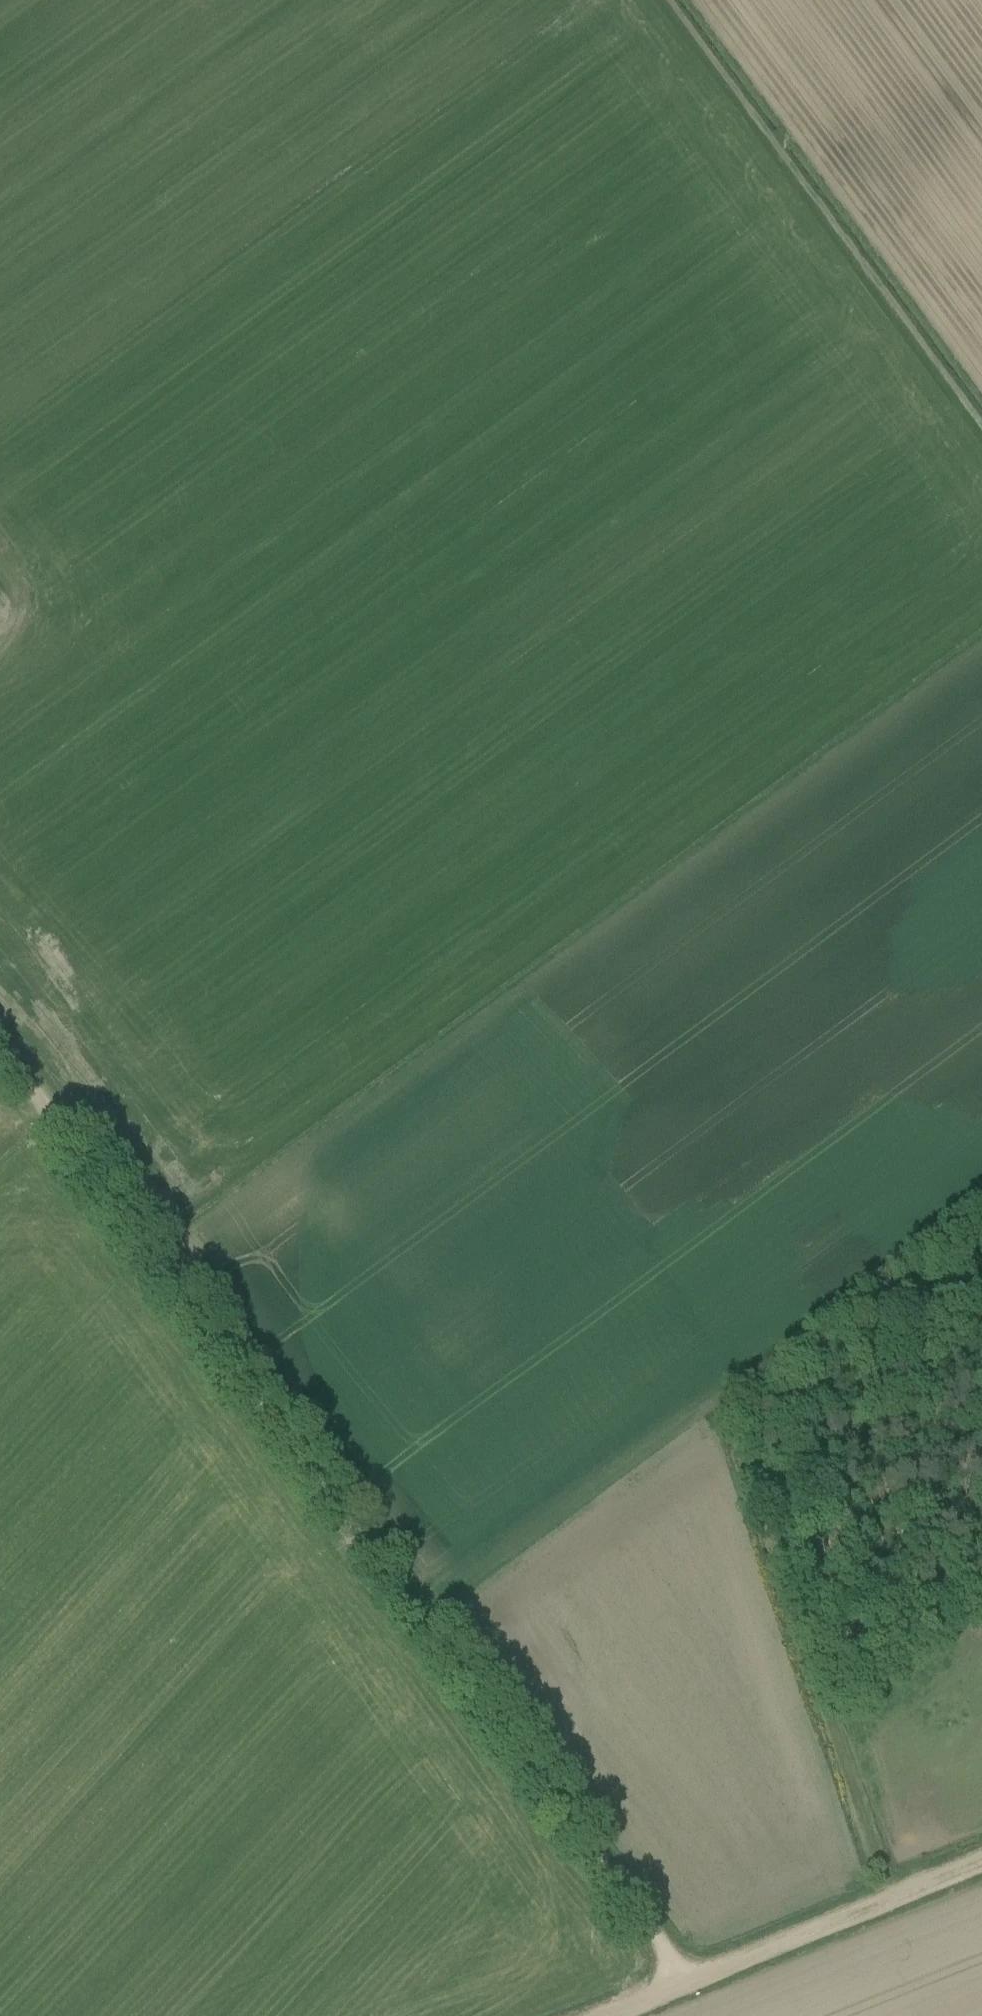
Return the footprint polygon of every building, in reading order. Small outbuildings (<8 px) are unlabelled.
[(11,612),(0,602),(0,623),(11,612)]
